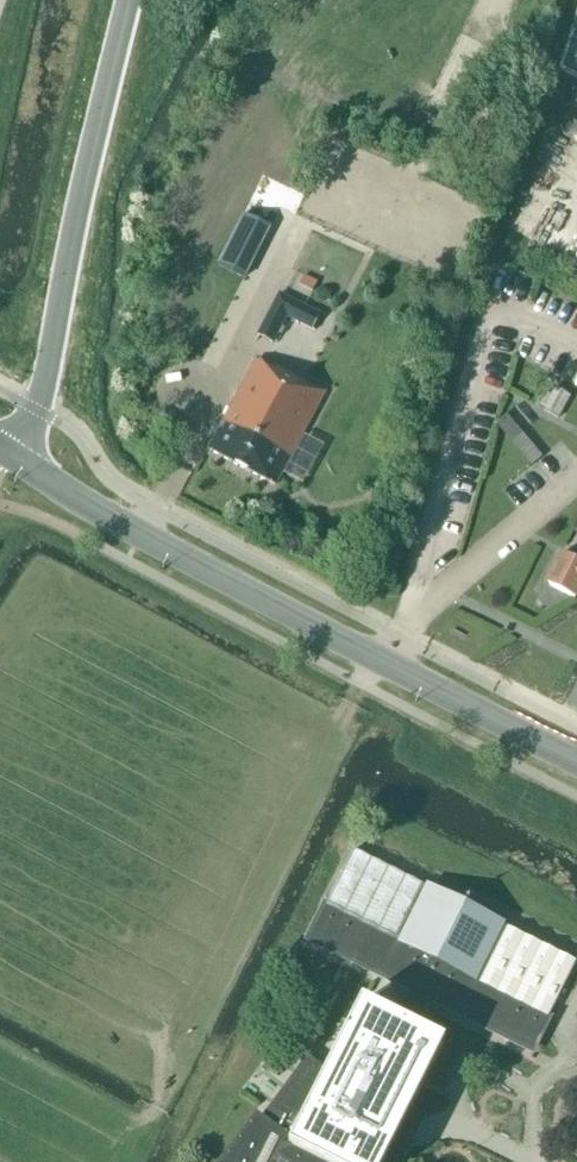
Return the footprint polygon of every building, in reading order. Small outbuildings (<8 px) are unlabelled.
[(312,331),(320,315),(278,294),(257,336),(273,344),(286,318),(312,331)] [(275,371),(256,361),(208,450),(275,486),(325,393),(276,368),(275,371)] [(571,396),(554,387),(550,395),(546,393),(540,405),(544,407),(543,410),(559,419),(571,396)] [(531,467),(542,457),(508,415),(496,425),(531,467)] [(572,561),(561,555),(546,584),(575,599),(576,594),(576,551),(572,561)] [(236,1161),(403,1161),(409,1150),(390,1141),(440,1041),(420,1031),(432,1005),(534,1056),(552,1017),(550,1016),(576,961),(505,925),(505,924),(425,884),(425,885),(353,850),(326,904),(322,902),(303,941),(405,992),(393,1018),(364,1003),(329,1073),(311,1060),(236,1161)]
